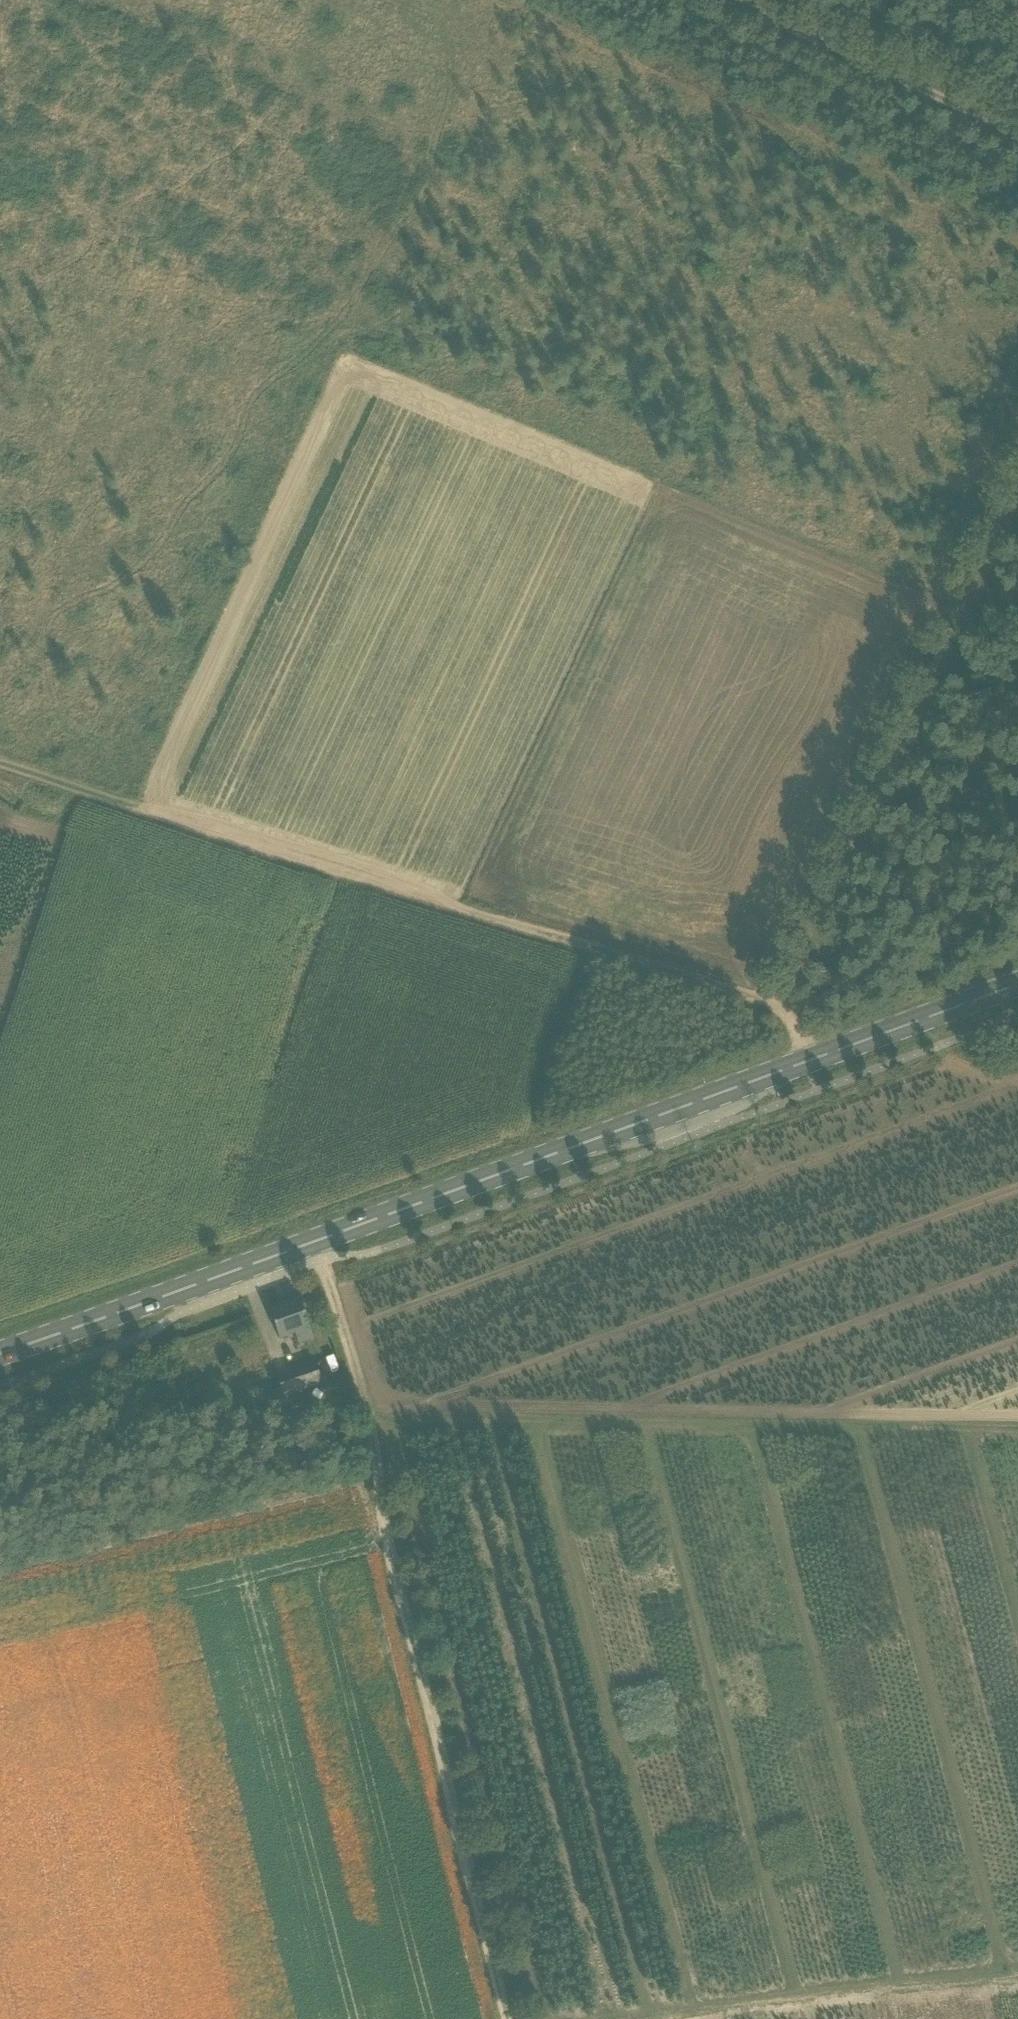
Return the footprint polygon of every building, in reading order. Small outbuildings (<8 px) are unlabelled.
[(313,1338),(299,1299),(269,1310),(279,1338),(295,1333),(299,1343),(313,1338)] [(321,1384),(314,1362),(277,1375),(285,1397),(321,1384)]
